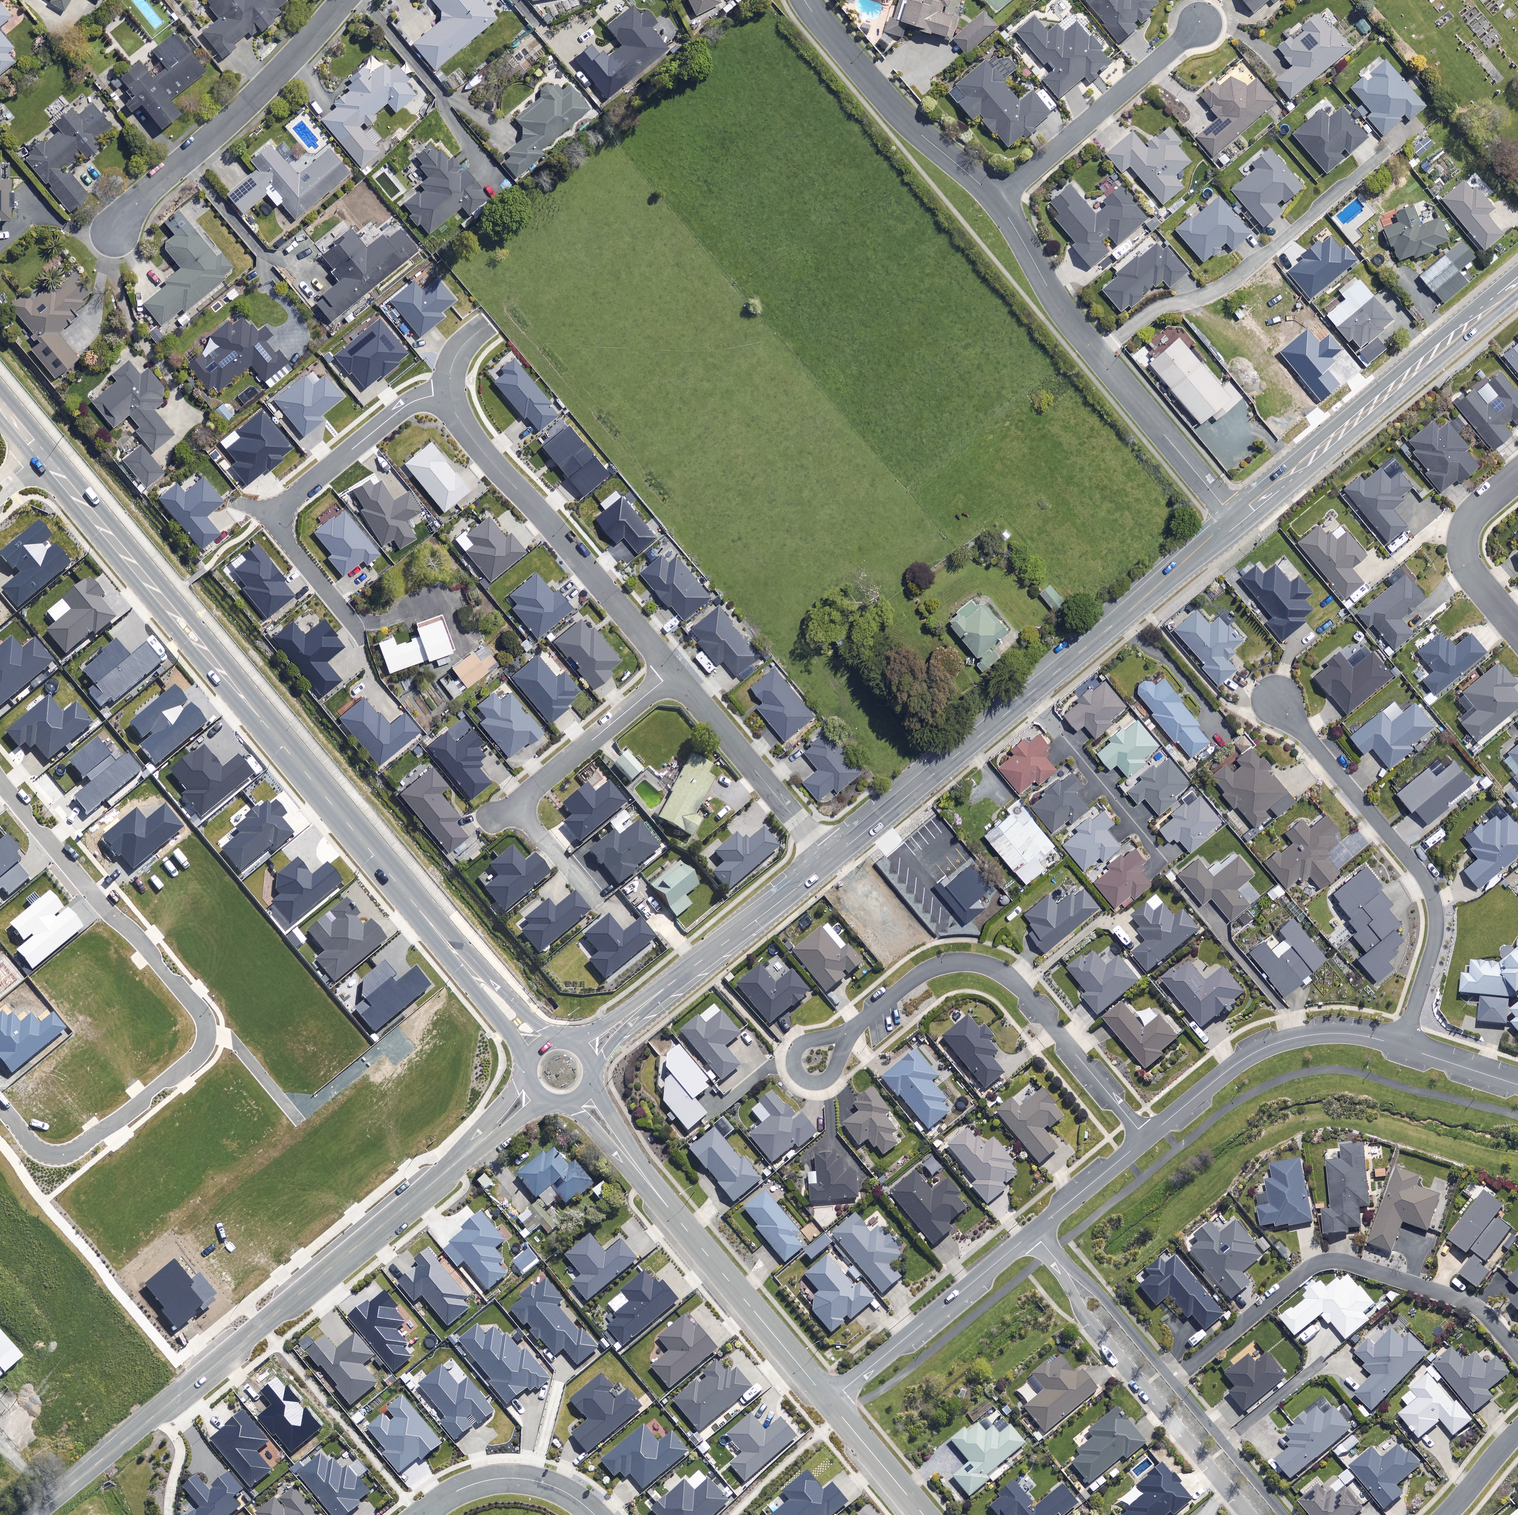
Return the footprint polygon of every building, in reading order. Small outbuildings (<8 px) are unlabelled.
[(65,12),(73,0),(48,0),(65,12)] [(220,20),(203,34),(223,60),(236,49),(233,45),(249,33),(253,39),(293,8),(286,0),(205,0),(220,20)] [(481,0),(431,0),(446,17),(413,45),(435,71),(497,19),(481,0)] [(696,17),(720,5),(717,0),(687,0),(696,17)] [(897,17),(891,16),(888,33),(906,37),(908,26),(922,29),(921,34),(950,39),(954,19),(944,17),(946,7),(950,8),(951,0),(900,0),(897,17)] [(1120,44),(1153,18),(1148,11),(1162,0),(1085,0),(1120,44)] [(1255,14),(1272,0),(1243,0),(1255,14)] [(656,25),(638,2),(607,28),(622,47),(604,63),(607,66),(590,81),(607,101),(667,51),(650,30),(656,25)] [(0,3),(0,27),(12,18),(0,3)] [(1338,20),(1327,8),(1278,50),(1293,66),(1275,81),(1292,100),(1352,48),(1332,25),(1338,20)] [(1047,32),(1035,18),(1017,34),(1045,66),(1050,61),(1057,70),(1044,81),(1060,100),(1086,78),(1090,83),(1113,63),(1079,23),(1065,35),(1056,24),(1047,32)] [(16,62),(9,53),(14,49),(0,32),(0,75),(16,62)] [(153,53),(166,70),(155,79),(142,62),(120,78),(136,99),(126,106),(133,114),(142,106),(162,132),(182,117),(170,101),(206,74),(176,35),(153,53)] [(1023,102),(986,62),(958,87),(968,98),(961,105),(978,124),(982,120),(1009,150),(1024,136),(1026,139),(1053,114),(1033,93),(1023,102)] [(1426,107),(1387,62),(1372,75),(1375,78),(1368,84),(1363,78),(1351,88),(1373,114),(1368,118),(1384,136),(1406,117),(1410,121),(1426,107)] [(354,92),(321,119),(360,168),(379,153),(358,127),(364,122),(368,127),(377,120),(373,115),(387,104),(395,113),(415,97),(405,85),(409,82),(396,66),(390,71),(385,65),(370,77),(362,68),(345,82),(354,92)] [(1248,89),(1232,78),(1220,89),(1217,84),(1201,98),(1219,119),(1197,138),(1214,157),(1277,102),(1258,80),(1248,89)] [(561,92),(555,86),(550,84),(544,86),(540,91),(541,98),(515,120),(528,135),(507,153),(511,157),(503,164),(516,179),(544,156),(541,152),(590,110),(569,85),(561,92)] [(1368,139),(1343,110),(1339,113),(1325,97),(1312,109),(1317,115),(1294,135),(1326,173),(1344,157),(1345,159),(1368,139)] [(118,133),(93,104),(79,116),(74,109),(55,126),(60,132),(48,142),(46,140),(25,158),(71,212),(89,197),(66,170),(81,156),(85,161),(118,133)] [(1147,148),(1134,133),(1108,155),(1123,173),(1131,166),(1164,205),(1184,188),(1175,177),(1191,163),(1165,132),(1147,148)] [(297,177),(271,146),(251,162),(258,170),(228,195),(244,214),(267,195),(277,207),(281,204),(295,221),(351,175),(330,150),(297,177)] [(488,199),(465,172),(460,176),(457,172),(460,170),(453,161),(450,163),(440,151),(436,154),(430,147),(415,159),(422,167),(420,169),(431,183),(403,206),(428,236),(462,208),(468,215),(488,199)] [(1303,188),(1272,150),(1253,166),(1257,170),(1232,190),(1264,228),(1283,212),(1279,208),(1303,188)] [(11,223),(12,182),(0,182),(0,223),(11,223)] [(1472,190),(1465,182),(1443,200),(1485,251),(1503,237),(1487,216),(1494,210),(1476,187),(1472,190)] [(1096,217),(1072,187),(1051,205),(1060,216),(1056,218),(1076,244),(1074,246),(1091,268),(1110,253),(1103,244),(1111,238),(1117,246),(1149,220),(1123,188),(1104,204),(1107,208),(1096,217)] [(1252,235),(1220,198),(1195,220),(1192,217),(1177,230),(1205,263),(1228,243),(1234,250),(1252,235)] [(1423,227),(1412,207),(1396,215),(1400,223),(1384,231),(1400,263),(1415,255),(1417,259),(1450,242),(1438,219),(1423,227)] [(216,257),(189,225),(162,247),(180,269),(164,283),(166,286),(136,310),(154,333),(182,310),(185,312),(225,280),(223,276),(233,268),(221,253),(216,257)] [(367,249),(351,230),(334,244),(336,246),(323,258),(342,281),(316,303),(333,324),(417,252),(399,231),(388,241),(383,236),(367,249)] [(1288,271),(1311,298),(1358,259),(1346,245),(1342,249),(1331,236),(1323,243),(1319,239),(1300,255),(1303,259),(1288,271)] [(1188,275),(1162,241),(1114,277),(1116,280),(1103,289),(1121,313),(1165,281),(1170,287),(1188,275)] [(1475,258),(1461,242),(1421,277),(1444,303),(1467,282),(1458,273),(1475,258)] [(95,294),(75,271),(54,289),(51,286),(32,302),(26,295),(10,308),(39,342),(30,350),(55,380),(79,359),(58,334),(78,317),(74,312),(95,294)] [(387,301),(419,339),(445,317),(441,313),(456,301),(437,279),(424,290),(414,278),(387,301)] [(1394,321),(1360,281),(1343,295),(1346,299),(1327,315),(1350,341),(1353,339),(1361,349),(1394,321)] [(256,335),(243,318),(231,327),(228,323),(210,336),(219,348),(203,360),(199,356),(187,365),(207,390),(213,385),(218,391),(251,366),(263,381),(288,362),(279,350),(274,354),(265,343),(273,337),(266,327),(256,335)] [(399,360),(407,354),(379,318),(333,354),(348,373),(351,370),(366,388),(382,376),(384,378),(402,363),(399,360)] [(1320,401),(1340,385),(1328,369),(1335,363),(1331,357),(1341,349),(1329,335),(1318,344),(1307,330),(1280,351),(1320,401)] [(1369,363),(1386,349),(1377,338),(1360,352),(1369,363)] [(1223,387),(1181,339),(1151,365),(1203,424),(1214,414),(1219,419),(1243,398),(1229,382),(1223,387)] [(1505,357),(1517,373),(1517,347),(1505,357)] [(539,431),(558,416),(550,406),(553,404),(515,357),(501,368),(505,373),(494,382),(524,419),(527,416),(539,431)] [(141,375),(130,362),(112,377),(117,383),(93,403),(114,429),(129,416),(139,429),(136,432),(154,454),(175,436),(154,411),(171,396),(148,369),(141,375)] [(274,399),(304,437),(324,421),(321,417),(346,397),(328,374),(320,380),(313,371),(306,377),(305,375),(274,399)] [(1501,374),(1489,384),(1502,401),(1495,407),(1478,387),(1456,405),(1493,451),(1512,436),(1509,431),(1517,423),(1517,394),(1501,374)] [(230,467),(246,486),(267,469),(269,472),(285,459),(283,457),(295,447),(264,410),(236,433),(234,431),(220,442),(237,462),(230,467)] [(1440,431),(1434,423),(1407,443),(1426,470),(1427,475),(1441,494),(1478,468),(1466,450),(1468,448),(1450,424),(1440,431)] [(570,424),(543,447),(585,497),(612,474),(570,424)] [(405,465),(446,513),(472,490),(431,442),(405,465)] [(164,473),(141,446),(123,461),(146,488),(164,473)] [(1391,479),(1383,468),(1366,482),(1362,476),(1344,491),(1393,552),(1442,511),(1429,495),(1422,501),(1399,473),(1391,479)] [(157,499),(200,551),(221,534),(207,517),(226,501),(205,475),(184,492),(177,483),(157,499)] [(359,510),(381,547),(394,540),(399,549),(417,539),(406,521),(422,512),(410,491),(393,501),(381,481),(374,485),(371,480),(353,490),(363,508),(359,510)] [(657,538),(624,498),(598,520),(617,544),(626,536),(640,553),(657,538)] [(331,522),(318,532),(336,554),(332,557),(343,571),(357,561),(354,558),(361,552),(366,559),(376,551),(346,513),(333,524),(331,522)] [(506,538),(489,517),(468,534),(465,530),(455,539),(492,583),(529,553),(512,533),(506,538)] [(42,541),(50,535),(39,521),(0,552),(13,569),(16,566),(21,572),(3,587),(19,607),(77,561),(58,537),(47,546),(42,541)] [(1326,535),(1318,526),(1298,543),(1345,598),(1363,583),(1352,569),(1367,556),(1347,532),(1337,540),(1329,532),(1326,535)] [(241,589),(268,621),(298,596),(286,582),(290,579),(258,541),(242,555),(247,558),(233,570),(245,585),(241,589)] [(670,565),(663,557),(642,575),(669,607),(672,604),(684,619),(711,597),(678,558),(670,565)] [(1291,584),(1275,566),(1264,576),(1256,567),(1241,580),(1274,618),(1267,624),(1282,641),(1306,621),(1302,617),(1312,609),(1304,600),(1312,593),(1299,578),(1291,584)] [(510,610),(536,640),(573,608),(557,590),(554,593),(535,571),(508,595),(516,604),(510,610)] [(1426,598),(1406,575),(1360,615),(1371,627),(1374,625),(1396,650),(1414,634),(1402,620),(1426,598)] [(45,629),(65,653),(92,630),(96,634),(117,616),(100,596),(104,593),(91,577),(87,580),(85,577),(46,610),(55,621),(45,629)] [(1067,606),(1052,586),(1042,594),(1056,613),(1067,606)] [(981,610),(974,602),(949,621),(979,658),(1010,633),(988,605),(981,610)] [(759,658),(720,608),(693,629),(702,640),(699,642),(718,666),(725,661),(736,675),(759,658)] [(1211,624),(1199,610),(1176,630),(1204,664),(1201,666),(1218,686),(1238,670),(1227,657),(1246,641),(1223,613),(1211,624)] [(379,643),(389,673),(428,660),(428,662),(452,653),(439,615),(415,624),(420,639),(397,647),(394,638),(379,643)] [(274,637),(323,697),(344,681),(327,660),(347,644),(325,618),(304,635),(293,622),(274,637)] [(620,663),(584,618),(555,641),(594,689),(612,675),(609,672),(620,663)] [(54,659),(35,636),(23,646),(12,633),(0,643),(0,705),(54,659)] [(1454,647),(1443,633),(1419,652),(1435,672),(1423,681),(1434,695),(1486,652),(1470,633),(1454,647)] [(89,689),(101,704),(110,697),(114,699),(162,659),(147,641),(131,654),(116,637),(102,648),(105,652),(85,669),(97,683),(89,689)] [(1392,676),(1360,637),(1326,665),(1329,668),(1317,677),(1346,714),(1392,676)] [(497,665),(489,655),(480,661),(473,652),(452,667),(466,687),(497,665)] [(556,679),(537,656),(512,677),(551,722),(568,708),(565,705),(582,691),(565,671),(556,679)] [(1499,662),(1463,692),(1478,709),(1462,723),(1477,741),(1517,707),(1517,695),(1512,688),(1517,684),(1499,662)] [(815,717),(775,669),(753,688),(766,704),(759,709),(786,741),(815,717)] [(1182,700),(1162,675),(1153,683),(1150,679),(1136,690),(1155,712),(1153,714),(1190,759),(1211,742),(1197,726),(1199,724),(1181,701),(1182,700)] [(1127,708),(1105,680),(1078,700),(1080,703),(1065,715),(1078,730),(1085,724),(1096,737),(1113,724),(1111,721),(1127,708)] [(173,682),(128,721),(142,738),(150,732),(152,734),(138,746),(156,766),(208,721),(192,703),(186,708),(182,704),(188,699),(173,682)] [(542,732),(504,683),(476,704),(487,718),(481,723),(508,758),(542,732)] [(37,741),(48,755),(91,721),(76,702),(64,711),(50,693),(4,729),(18,748),(26,742),(30,747),(37,741)] [(380,767),(423,733),(405,711),(390,724),(381,712),(378,715),(364,698),(340,717),(380,767)] [(1434,726),(1415,703),(1392,722),(1382,711),(1351,737),(1365,754),(1372,748),(1389,769),(1415,747),(1412,744),(1434,726)] [(1159,746),(1138,721),(1126,731),(1123,728),(1111,739),(1113,741),(1098,754),(1111,769),(1118,763),(1129,776),(1146,762),(1143,759),(1159,746)] [(456,744),(447,733),(429,747),(471,798),(489,783),(475,765),(484,757),(477,747),(481,743),(471,731),(456,744)] [(863,772),(827,731),(804,751),(820,769),(804,784),(819,801),(834,788),(839,793),(863,772)] [(1051,749),(1040,733),(1011,752),(1014,756),(1000,765),(1019,794),(1038,782),(1039,784),(1058,772),(1045,753),(1051,749)] [(87,812),(141,769),(129,754),(117,763),(97,738),(69,760),(84,777),(86,774),(91,781),(74,795),(87,812)] [(186,789),(182,792),(202,818),(257,773),(238,750),(223,762),(206,742),(171,771),(186,789)] [(1509,754),(1517,765),(1517,746),(1509,754)] [(1270,768),(1253,748),(1238,761),(1242,766),(1234,773),(1227,765),(1213,777),(1227,794),(1225,795),(1236,808),(1238,806),(1256,827),(1269,816),(1265,812),(1288,793),(1269,769),(1270,768)] [(626,755),(614,765),(631,784),(643,774),(626,755)] [(710,768),(689,758),(657,822),(692,839),(700,822),(694,819),(712,782),(705,778),(710,768)] [(1158,769),(1155,765),(1141,778),(1143,780),(1129,793),(1139,803),(1145,797),(1160,813),(1191,784),(1168,759),(1158,769)] [(1473,783),(1455,762),(1438,777),(1429,766),(1397,793),(1413,812),(1416,809),(1430,826),(1450,808),(1447,805),(1473,783)] [(448,788),(432,768),(401,795),(449,852),(467,837),(454,821),(459,817),(440,794),(448,788)] [(600,779),(592,769),(583,776),(590,786),(600,779)] [(1082,782),(1073,770),(1047,791),(1048,793),(1032,806),(1053,831),(1070,817),(1073,820),(1089,806),(1074,788),(1082,782)] [(624,806),(608,786),(594,798),(587,789),(563,808),(573,820),(564,827),(579,844),(624,806)] [(1224,822),(1201,796),(1188,807),(1185,803),(1173,813),(1175,815),(1160,828),(1171,841),(1177,835),(1190,851),(1224,822)] [(225,848),(242,868),(273,842),(276,846),(293,832),(281,818),(288,812),(277,799),(272,803),(269,799),(259,807),(257,804),(244,815),(246,817),(237,825),(243,833),(225,848)] [(1007,809),(1011,814),(986,835),(1019,875),(1021,874),(1029,883),(1048,867),(1040,858),(1056,845),(1018,799),(1007,809)] [(122,854),(133,867),(185,825),(166,802),(145,819),(136,807),(101,836),(118,857),(122,854)] [(1115,823),(1104,809),(1078,830),(1080,832),(1064,844),(1085,870),(1102,856),(1104,859),(1121,846),(1107,829),(1115,823)] [(1517,855),(1517,827),(1508,815),(1501,820),(1494,811),(1462,838),(1479,858),(1464,870),(1479,888),(1517,855)] [(1341,832),(1327,815),(1310,829),(1303,820),(1286,834),(1292,842),(1267,863),(1288,888),(1300,878),(1303,882),(1310,876),(1319,888),(1369,846),(1351,823),(1341,832)] [(660,854),(637,825),(618,840),(613,834),(601,844),(597,840),(573,859),(604,898),(660,854)] [(8,832),(0,839),(0,888),(3,885),(9,893),(31,875),(18,860),(20,858),(16,852),(21,848),(8,832)] [(778,849),(762,832),(745,846),(737,836),(715,855),(724,865),(711,877),(726,894),(778,849)] [(1147,863),(1136,849),(1124,858),(1122,856),(1107,867),(1110,871),(1095,882),(1113,906),(1131,892),(1133,894),(1149,882),(1139,869),(1147,863)] [(524,866),(511,850),(489,867),(499,880),(485,891),(503,913),(548,877),(534,859),(524,866)] [(271,901),(290,924),(344,879),(328,861),(312,874),(297,857),(278,873),(275,887),(281,893),(271,901)] [(1254,876),(1239,857),(1214,877),(1199,859),(1179,875),(1204,905),(1212,899),(1231,921),(1260,896),(1248,881),(1254,876)] [(697,887),(673,858),(653,874),(658,880),(649,887),(675,920),(691,907),(684,898),(697,887)] [(965,925),(984,909),(978,900),(991,888),(971,865),(951,883),(946,877),(934,888),(965,925)] [(1383,887),(1366,866),(1333,894),(1352,917),(1348,920),(1357,931),(1353,934),(1367,951),(1359,958),(1378,982),(1394,968),(1387,959),(1406,943),(1395,929),(1401,924),(1388,909),(1393,904),(1380,889),(1383,887)] [(1286,892),(1279,884),(1269,892),(1276,900),(1286,892)] [(1099,906),(1084,888),(1075,896),(1072,893),(1058,905),(1048,893),(1023,914),(1037,929),(1030,935),(1045,952),(1099,906)] [(16,948),(31,967),(82,925),(68,907),(57,917),(53,913),(63,905),(50,890),(10,923),(23,939),(30,933),(32,935),(16,948)] [(335,981),(388,937),(371,916),(362,924),(356,916),(360,912),(347,897),(307,929),(325,950),(315,958),(335,981)] [(587,914),(572,897),(554,913),(547,904),(525,922),(530,928),(522,935),(538,955),(587,914)] [(1156,915),(1149,906),(1133,919),(1151,941),(1134,955),(1149,973),(1201,931),(1185,911),(1175,918),(1166,907),(1156,915)] [(1327,959),(1296,918),(1280,930),(1287,939),(1272,950),(1265,941),(1251,952),(1285,996),(1305,980),(1303,977),(1327,959)] [(622,937),(607,919),(583,938),(598,956),(589,964),(603,981),(653,941),(638,923),(622,937)] [(841,955),(822,932),(794,954),(828,996),(864,967),(849,949),(841,955)] [(1107,967),(1093,951),(1070,972),(1089,994),(1084,999),(1100,1017),(1140,982),(1118,957),(1107,967)] [(1502,967),(1474,964),(1473,976),(1464,975),(1462,996),(1517,1002),(1517,954),(1502,967)] [(354,1007),(375,1032),(433,984),(416,963),(395,981),(392,977),(397,973),(385,959),(364,977),(362,995),(365,998),(354,1007)] [(1209,985),(1192,965),(1177,977),(1174,974),(1164,983),(1204,1031),(1228,1011),(1229,1013),(1248,997),(1226,971),(1209,985)] [(772,981),(762,969),(738,988),(770,1027),(810,994),(793,975),(784,982),(779,976),(772,981)] [(1148,1030),(1126,1004),(1105,1021),(1147,1071),(1164,1057),(1162,1055),(1180,1040),(1161,1018),(1148,1030)] [(12,1072),(67,1027),(54,1010),(40,1022),(31,1011),(22,1018),(14,1009),(8,1015),(2,1008),(0,1010),(0,1057),(12,1072)] [(707,1029),(700,1020),(682,1035),(728,1090),(742,1079),(737,1072),(741,1069),(725,1050),(740,1037),(723,1016),(707,1029)] [(981,1034),(969,1019),(944,1041),(986,1091),(1004,1076),(991,1060),(998,1055),(988,1044),(994,1039),(986,1030),(981,1034)] [(713,1089),(680,1049),(662,1064),(673,1077),(659,1089),(668,1100),(665,1103),(690,1133),(709,1118),(696,1103),(713,1089)] [(941,1080),(918,1053),(885,1082),(929,1133),(954,1111),(933,1087),(941,1080)] [(894,1113),(877,1090),(855,1107),(861,1115),(844,1128),(861,1150),(870,1143),(883,1160),(899,1148),(892,1139),(897,1135),(885,1119),(894,1113)] [(1064,1120),(1043,1093),(1020,1111),(1013,1102),(997,1114),(1039,1167),(1060,1151),(1047,1134),(1064,1120)] [(798,1122),(775,1095),(762,1106),(773,1120),(751,1139),(773,1166),(796,1147),(799,1151),(817,1136),(802,1118),(798,1122)] [(739,1158),(716,1130),(691,1151),(735,1205),(763,1182),(741,1156),(739,1158)] [(984,1150),(969,1131),(949,1148),(978,1184),(973,1188),(988,1207),(1008,1191),(1005,1187),(1020,1174),(994,1142),(984,1150)] [(1369,1208),(1364,1145),(1342,1147),(1343,1161),(1327,1163),(1331,1210),(1323,1210),(1325,1236),(1348,1234),(1347,1229),(1360,1228),(1359,1209),(1369,1208)] [(515,1173),(535,1198),(539,1195),(547,1205),(559,1195),(566,1204),(594,1182),(575,1159),(568,1165),(554,1147),(546,1154),(544,1151),(515,1173)] [(856,1177),(844,1178),(843,1163),(836,1164),(835,1158),(816,1159),(818,1175),(808,1176),(811,1205),(859,1201),(856,1177)] [(942,1172),(935,1161),(924,1168),(932,1179),(942,1172)] [(1312,1222),(1301,1162),(1272,1168),(1275,1182),(1264,1184),(1268,1209),(1259,1210),(1263,1231),(1312,1222)] [(1420,1177),(1397,1168),(1369,1243),(1391,1251),(1402,1221),(1426,1229),(1439,1194),(1416,1186),(1420,1177)] [(931,1195),(916,1176),(892,1195),(934,1249),(953,1234),(948,1227),(970,1210),(948,1182),(931,1195)] [(800,1232),(765,1189),(743,1207),(758,1225),(755,1227),(785,1262),(804,1246),(795,1236),(800,1232)] [(1505,1210),(1485,1193),(1449,1239),(1472,1257),(1459,1274),(1479,1289),(1491,1274),(1483,1268),(1512,1231),(1498,1219),(1505,1210)] [(557,1225),(537,1200),(517,1216),(526,1227),(519,1233),(524,1238),(541,1224),(548,1233),(557,1225)] [(505,1240),(481,1210),(461,1226),(463,1229),(448,1241),(450,1243),(442,1249),(457,1267),(465,1261),(488,1289),(507,1274),(498,1264),(504,1259),(495,1248),(505,1240)] [(867,1225),(855,1211),(831,1232),(882,1293),(902,1276),(897,1270),(894,1272),(890,1267),(904,1256),(899,1249),(903,1246),(889,1230),(885,1233),(878,1225),(870,1231),(865,1226),(867,1225)] [(1220,1238),(1211,1227),(1194,1240),(1199,1247),(1192,1253),(1231,1303),(1250,1288),(1240,1275),(1262,1258),(1235,1225),(1220,1238)] [(804,1250),(811,1259),(832,1241),(825,1233),(804,1250)] [(608,1254),(592,1236),(567,1256),(584,1276),(574,1284),(589,1302),(639,1261),(623,1242),(608,1254)] [(413,1267),(397,1280),(413,1300),(422,1293),(447,1323),(468,1306),(463,1300),(469,1296),(427,1246),(413,1257),(419,1265),(415,1268),(413,1267)] [(532,1249),(514,1264),(522,1274),(540,1260),(532,1249)] [(855,1286),(827,1253),(804,1273),(819,1290),(814,1294),(812,1310),(831,1332),(845,1321),(843,1318),(847,1315),(851,1320),(876,1298),(861,1280),(855,1286)] [(161,1310),(177,1330),(197,1313),(195,1309),(200,1305),(204,1310),(215,1301),(212,1298),(219,1292),(202,1273),(194,1280),(175,1258),(145,1284),(165,1307),(161,1310)] [(1165,1268),(1160,1262),(1147,1273),(1153,1279),(1141,1289),(1156,1308),(1169,1297),(1188,1320),(1191,1317),(1204,1332),(1222,1317),(1175,1260),(1165,1268)] [(848,1269),(856,1279),(862,1274),(853,1265),(848,1269)] [(653,1279),(644,1269),(619,1290),(628,1300),(614,1313),(617,1317),(606,1326),(622,1346),(679,1299),(663,1279),(659,1282),(655,1277),(653,1279)] [(564,1298),(546,1277),(535,1286),(533,1283),(519,1294),(522,1297),(509,1308),(524,1325),(527,1322),(531,1328),(529,1330),(537,1340),(540,1338),(555,1355),(563,1348),(577,1364),(599,1346),(582,1327),(578,1330),(557,1304),(564,1298)] [(1346,1290),(1339,1281),(1328,1290),(1323,1284),(1306,1299),(1308,1302),(1284,1322),(1298,1338),(1325,1315),(1348,1342),(1371,1322),(1364,1314),(1375,1305),(1356,1281),(1346,1290)] [(347,1314),(393,1372),(413,1357),(403,1345),(408,1341),(396,1326),(403,1320),(393,1308),(397,1304),(385,1289),(370,1301),(368,1299),(347,1314)] [(718,1347),(698,1323),(695,1326),(684,1314),(657,1336),(669,1350),(650,1366),(669,1388),(718,1347)] [(490,1382),(506,1403),(526,1387),(530,1391),(537,1386),(538,1388),(551,1377),(526,1346),(522,1349),(508,1331),(503,1336),(494,1325),(485,1332),(478,1323),(459,1338),(493,1380),(490,1382)] [(26,1359),(0,1329),(0,1381),(26,1359)] [(1405,1342),(1394,1330),(1376,1348),(1369,1341),(1356,1354),(1368,1366),(1365,1369),(1375,1378),(1357,1396),(1375,1414),(1414,1375),(1412,1374),(1431,1355),(1411,1336),(1405,1342)] [(375,1357),(359,1336),(339,1352),(329,1340),(311,1354),(322,1367),(324,1366),(342,1388),(340,1389),(353,1405),(379,1384),(364,1366),(375,1357)] [(1467,1366),(1454,1351),(1435,1368),(1476,1415),(1494,1399),(1489,1393),(1511,1374),(1499,1359),(1489,1367),(1479,1355),(1467,1366)] [(1078,1378),(1060,1357),(1048,1367),(1047,1365),(1032,1378),(1045,1392),(1025,1410),(1047,1436),(1098,1391),(1083,1374),(1078,1378)] [(1285,1378),(1267,1357),(1256,1366),(1249,1357),(1225,1378),(1236,1390),(1229,1397),(1244,1413),(1285,1378)] [(696,1379),(672,1399),(699,1431),(753,1386),(737,1366),(732,1370),(729,1367),(726,1370),(716,1359),(702,1370),(707,1376),(699,1382),(696,1379)] [(461,1388),(445,1368),(422,1386),(448,1419),(442,1424),(456,1442),(474,1428),(468,1420),(473,1416),(481,1426),(497,1414),(470,1381),(461,1388)] [(614,1387),(601,1371),(569,1398),(582,1414),(583,1413),(588,1418),(571,1433),(587,1452),(643,1406),(628,1388),(614,1399),(608,1391),(614,1387)] [(1474,1422),(1429,1374),(1411,1390),(1421,1400),(1401,1418),(1423,1440),(1442,1422),(1457,1438),(1474,1422)] [(276,1433),(291,1452),(324,1426),(308,1406),(304,1410),(297,1400),(301,1397),(290,1384),(286,1387),(278,1377),(261,1390),(272,1404),(258,1416),(274,1435),(276,1433)] [(444,1446),(405,1398),(390,1410),(398,1420),(393,1425),(386,1417),(371,1429),(389,1452),(386,1455),(401,1474),(422,1458),(425,1461),(444,1446)] [(1352,1430),(1326,1400),(1286,1435),(1296,1447),(1277,1464),(1293,1482),(1352,1430)] [(1145,1444),(1115,1410),(1088,1433),(1095,1440),(1079,1453),(1082,1457),(1073,1466),(1089,1485),(1125,1455),(1128,1459),(1145,1444)] [(271,1443),(247,1414),(213,1442),(252,1489),(274,1471),(259,1453),(271,1443)] [(768,1433),(753,1416),(730,1436),(746,1454),(732,1465),(747,1482),(799,1437),(784,1419),(768,1433)] [(952,1479),(970,1500),(990,1483),(986,1478),(1025,1446),(1010,1428),(1000,1437),(994,1429),(987,1435),(978,1425),(967,1434),(965,1431),(952,1442),(970,1464),(952,1479)] [(661,1445),(646,1426),(603,1461),(616,1478),(622,1473),(627,1479),(632,1475),(644,1490),(690,1453),(675,1434),(661,1445)] [(1408,1457),(1400,1448),(1383,1461),(1375,1451),(1352,1470),(1388,1512),(1405,1498),(1397,1487),(1422,1467),(1411,1454),(1408,1457)] [(325,1456),(301,1476),(334,1514),(352,1514),(364,1506),(361,1503),(373,1493),(351,1468),(346,1472),(337,1461),(332,1465),(325,1456)] [(1161,1467),(1136,1488),(1145,1498),(1126,1514),(1167,1514),(1170,1512),(1172,1514),(1175,1514),(1191,1501),(1161,1467)] [(240,1504),(232,1495),(241,1488),(227,1471),(210,1485),(212,1487),(209,1490),(196,1474),(182,1485),(199,1507),(196,1510),(194,1507),(184,1514),(227,1514),(240,1504)] [(809,1472),(783,1493),(791,1503),(776,1514),(836,1514),(850,1504),(835,1485),(825,1493),(809,1472)] [(710,1480),(697,1493),(687,1482),(654,1511),(657,1514),(716,1514),(730,1502),(710,1480)] [(255,1511),(258,1514),(318,1514),(294,1485),(278,1498),(285,1506),(283,1508),(273,1496),(255,1511)] [(990,1510),(994,1514),(1066,1514),(1077,1506),(1062,1488),(1036,1510),(1015,1486),(1001,1498),(1002,1499),(990,1510)] [(1348,1490),(1339,1497),(1335,1492),(1329,1498),(1321,1488),(1301,1504),(1310,1514),(1360,1514),(1364,1511),(1348,1490)]
